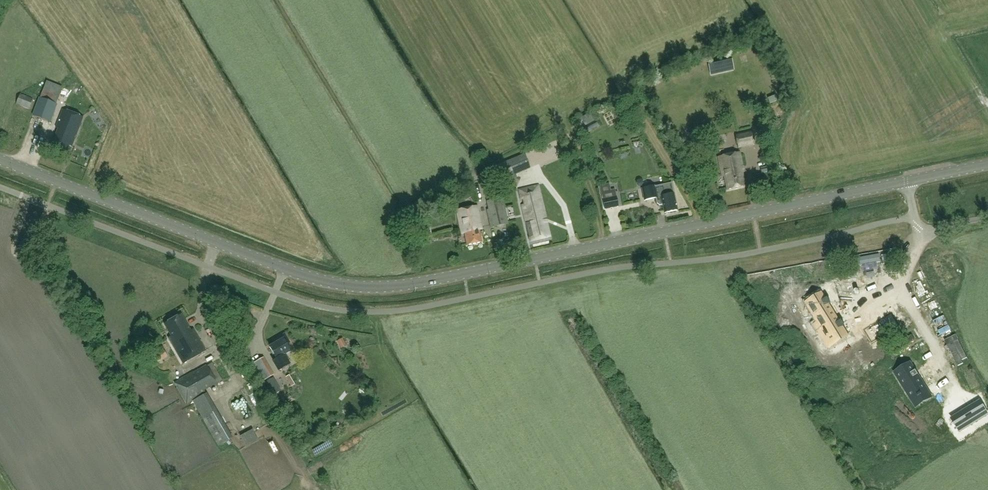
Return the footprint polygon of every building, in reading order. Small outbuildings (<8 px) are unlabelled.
[(41,98),(57,104),(63,86),(47,80),(41,98)] [(20,93),(16,104),(29,108),(33,98),(20,93)] [(58,104),(57,104),(41,98),(39,97),(32,116),(51,122),(58,104)] [(51,145),(66,151),(69,145),(72,146),(83,117),(63,109),(55,127),(58,128),(51,145)] [(597,118),(586,125),(591,135),(602,128),(597,118)] [(735,135),(738,148),(755,144),(752,131),(735,135)] [(528,150),(533,162),(537,160),(533,148),(528,150)] [(744,185),(742,172),(744,171),(739,152),(718,157),(722,176),(724,175),(727,189),(744,185)] [(502,179),(530,168),(524,154),(497,166),(502,179)] [(659,205),(662,204),(664,212),(677,210),(674,193),(673,193),(671,183),(654,186),(642,188),(644,200),(656,198),(657,203),(659,205)] [(530,242),(550,237),(547,222),(546,222),(546,220),(538,186),(518,191),(520,200),(524,199),(525,205),(522,205),(530,242)] [(603,199),(616,197),(615,190),(601,193),(603,199)] [(502,197),(502,198),(487,201),(489,211),(487,211),(491,227),(509,223),(502,197)] [(616,197),(603,199),(602,200),(605,209),(618,206),(616,197)] [(476,206),(456,210),(461,233),(464,233),(466,244),(481,241),(479,229),(481,229),(476,206)] [(420,238),(433,235),(430,221),(417,224),(420,238)] [(857,258),(870,294),(887,288),(880,267),(875,252),(857,258)] [(278,266),(293,271),(295,265),(280,261),(278,266)] [(945,283),(940,285),(943,292),(948,290),(945,283)] [(851,305),(865,297),(862,292),(848,299),(851,305)] [(824,296),(809,305),(834,345),(848,336),(849,338),(850,338),(823,294),(823,295),(824,296)] [(193,329),(190,330),(181,314),(164,324),(171,335),(168,337),(183,363),(206,350),(193,329)] [(891,318),(864,335),(871,348),(899,331),(891,318)] [(290,350),(286,344),(289,342),(284,333),(275,338),(277,342),(269,346),(276,358),(272,360),(275,364),(278,370),(289,364),(284,354),(290,350)] [(355,333),(349,336),(353,345),(359,342),(355,333)] [(158,362),(169,357),(166,349),(155,355),(158,362)] [(266,363),(263,358),(254,363),(264,380),(273,374),(270,369),(268,370),(265,364),(266,363)] [(911,363),(895,373),(912,400),(928,390),(911,363)] [(174,382),(187,403),(205,392),(204,391),(210,387),(211,389),(217,385),(206,365),(194,372),(193,371),(174,382)] [(977,401),(987,396),(987,386),(983,375),(968,382),(977,401)] [(239,411),(246,407),(244,403),(236,406),(239,411)] [(962,432),(975,424),(987,416),(980,404),(967,412),(954,420),(962,432)] [(240,433),(246,442),(259,434),(253,425),(240,433)]
